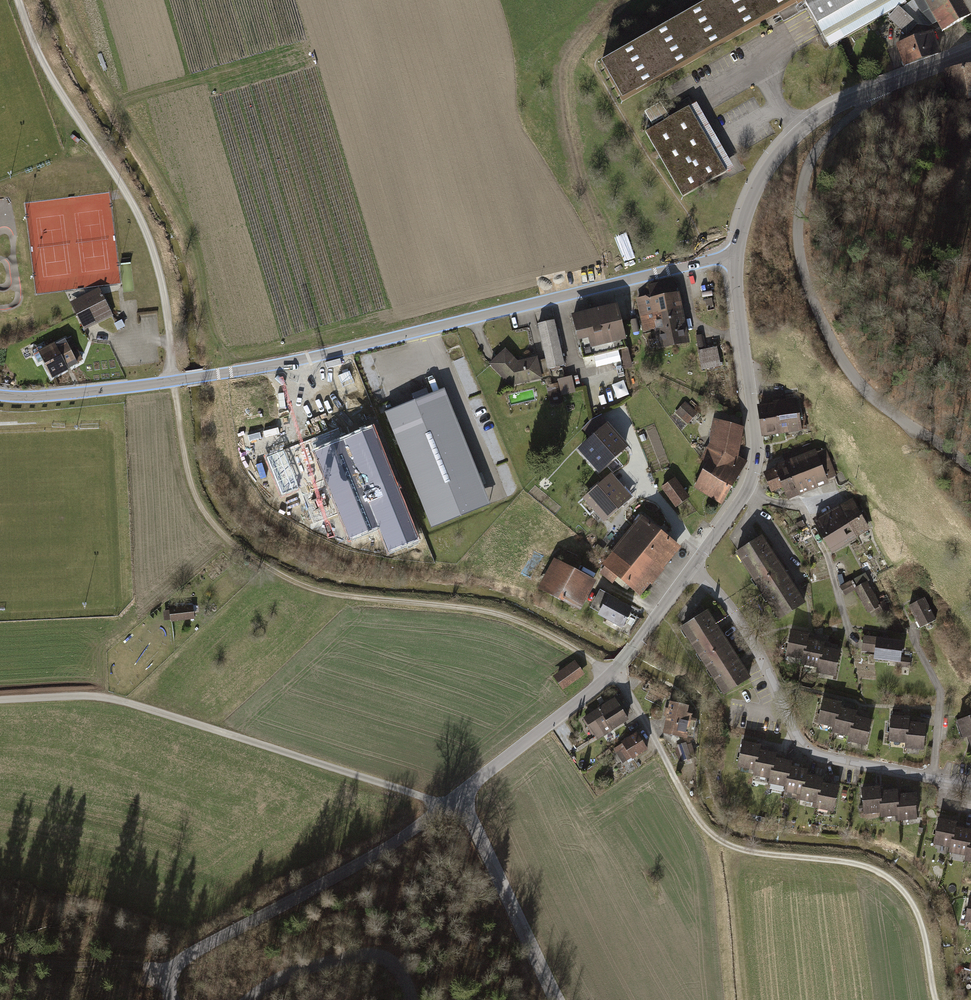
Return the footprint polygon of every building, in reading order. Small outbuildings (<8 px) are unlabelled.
[(803,1),(827,47),(882,14),(904,36),(921,18),(927,27),(937,24),(943,34),(970,19),(970,0),(712,0),(600,64),(622,103),(803,1)] [(905,69),(940,55),(932,35),(897,48),(905,69)] [(947,73),(953,102),(970,99),(970,67),(947,73)] [(680,195),(725,171),(689,105),(644,129),(680,195)] [(84,332),(112,318),(99,291),(70,305),(76,317),(78,321),(73,323),(78,333),(83,330),(84,332)] [(655,351),(687,346),(677,291),(635,298),(641,333),(651,331),(655,351)] [(616,301),(570,311),(582,364),(616,356),(619,369),(630,367),(616,301)] [(121,322),(115,325),(119,332),(125,329),(121,322)] [(490,365),(509,386),(541,379),(549,378),(547,369),(564,366),(554,322),(538,326),(545,360),(538,361),(537,355),(515,359),(506,349),(490,365)] [(36,354),(51,383),(67,374),(64,368),(83,359),(74,342),(67,345),(66,343),(54,348),(53,346),(36,354)] [(717,345),(698,349),(703,368),(721,364),(717,345)] [(562,394),(576,392),(574,376),(560,377),(562,394)] [(619,397),(630,393),(626,379),(614,383),(619,397)] [(562,387),(551,387),(551,402),(562,402),(562,387)] [(774,404),(778,432),(806,428),(804,412),(798,413),(797,401),(802,401),(801,392),(786,394),(787,402),(774,404)] [(444,393),(390,414),(433,525),(487,505),(444,393)] [(674,407),(688,420),(696,412),(682,399),(674,407)] [(766,406),(759,407),(763,434),(778,432),(774,404),(774,402),(766,403),(766,406)] [(605,424),(601,414),(592,419),(583,428),(590,434),(605,424)] [(746,463),(737,457),(743,426),(714,421),(708,453),(702,463),(735,482),(746,463)] [(594,456),(615,437),(605,426),(585,445),(594,456)] [(417,541),(373,429),(315,453),(350,538),(379,527),(389,552),(417,541)] [(674,438),(680,451),(687,448),(681,435),(674,438)] [(604,466),(625,448),(615,437),(594,456),(604,466)] [(804,446),(785,450),(787,458),(806,454),(804,446)] [(266,457),(282,495),(298,489),(283,451),(266,457)] [(784,464),(797,495),(837,480),(826,452),(818,456),(816,452),(784,464)] [(722,504),(735,482),(702,463),(689,485),(722,504)] [(784,500),(797,495),(784,464),(760,473),(768,492),(779,487),(784,500)] [(606,517),(629,497),(611,475),(585,497),(595,509),(597,507),(606,517)] [(662,486),(674,504),(687,495),(675,477),(662,486)] [(841,508),(856,536),(869,529),(854,501),(841,508)] [(829,514),(844,543),(856,536),(841,508),(829,514)] [(670,554),(679,543),(638,510),(629,521),(670,554)] [(814,522),(829,551),(844,543),(829,514),(814,522)] [(661,565),(670,554),(629,521),(610,545),(627,559),(638,545),(661,565)] [(736,551),(757,585),(783,568),(763,535),(736,551)] [(639,592),(661,565),(638,545),(627,559),(610,545),(598,559),(639,592)] [(540,585),(577,606),(592,579),(556,558),(540,585)] [(757,585),(778,619),(804,602),(783,568),(757,585)] [(865,573),(850,581),(866,611),(873,607),(877,614),(889,608),(883,599),(877,602),(866,582),(869,580),(865,573)] [(621,627),(630,612),(607,598),(597,613),(621,627)] [(908,606),(919,630),(936,622),(925,599),(908,606)] [(170,625),(194,622),(192,607),(168,610),(168,612),(163,613),(164,622),(169,621),(170,625)] [(679,625),(700,659),(727,642),(706,609),(679,625)] [(790,627),(783,653),(800,657),(805,634),(806,631),(790,627)] [(822,638),(805,634),(800,657),(798,663),(816,667),(821,643),(822,638)] [(863,634),(859,651),(873,653),(872,659),(897,663),(896,667),(908,669),(910,659),(899,657),(902,642),(863,634)] [(700,659),(721,692),(747,676),(727,642),(700,659)] [(840,647),(821,643),(816,667),(814,672),(833,676),(840,647)] [(553,678),(562,690),(584,675),(575,662),(553,678)] [(822,694),(815,721),(832,725),(837,702),(838,698),(822,694)] [(583,718),(596,738),(610,728),(612,731),(629,719),(614,697),(583,718)] [(687,704),(669,700),(663,731),(692,736),(696,716),(685,714),(687,704)] [(854,706),(837,702),(832,725),(830,730),(848,734),(853,710),(854,706)] [(872,715),(853,710),(848,734),(846,739),(865,744),(872,715)] [(887,741),(905,743),(907,721),(908,716),(890,714),(887,741)] [(961,739),(969,736),(970,736),(970,715),(956,720),(961,739)] [(904,748),(923,750),(925,723),(907,721),(905,743),(904,748)] [(612,749),(621,763),(631,757),(632,759),(647,749),(636,731),(620,741),(622,743),(612,749)] [(734,763),(752,767),(757,745),(758,743),(740,738),(734,763)] [(684,743),(675,746),(681,761),(695,755),(690,744),(685,746),(684,743)] [(751,772),(768,776),(773,754),(774,750),(757,745),(752,767),(751,772)] [(573,764),(581,758),(575,749),(566,755),(573,764)] [(767,779),(783,783),(789,762),(790,758),(773,754),(768,776),(767,779)] [(782,788),(799,792),(804,772),(806,766),(789,762),(783,783),(782,788)] [(677,769),(684,782),(690,779),(683,766),(677,769)] [(798,796),(815,801),(821,779),(821,776),(804,772),(799,792),(798,796)] [(814,804),(831,809),(838,783),(821,779),(815,801),(814,804)] [(862,809),(880,807),(878,787),(878,782),(860,783),(862,809)] [(880,812),(898,811),(896,792),(896,785),(878,787),(880,807),(880,812)] [(898,818),(916,816),(914,791),(896,792),(898,811),(898,818)] [(932,842),(950,845),(953,825),(954,819),(937,817),(932,842)] [(949,850),(967,853),(970,835),(970,827),(953,825),(950,845),(949,850)]
